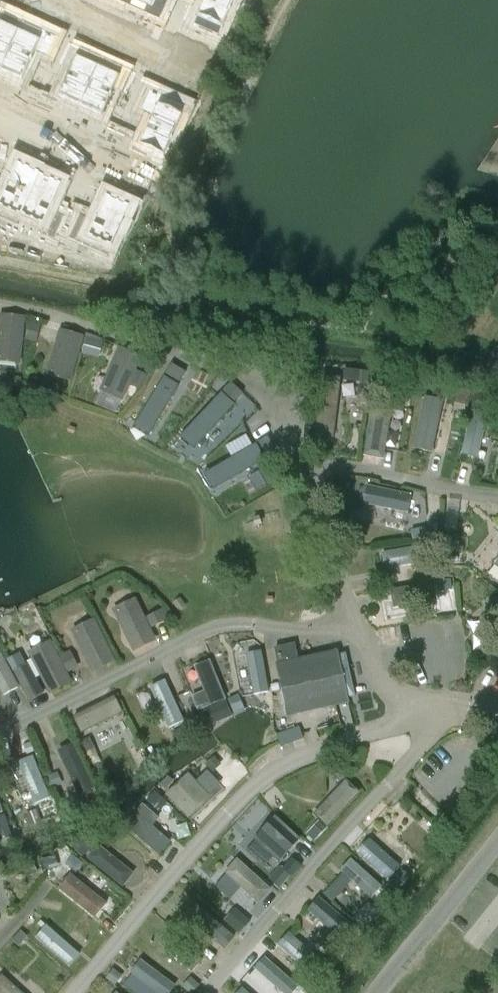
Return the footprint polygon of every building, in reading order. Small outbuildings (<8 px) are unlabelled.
[(152,8),(148,17),(160,22),(170,1),(169,0),(134,0),(152,8)] [(182,21),(219,38),(236,0),(204,0),(203,4),(193,0),(191,0),(182,21)] [(72,19),(78,8),(70,4),(65,15),(72,19)] [(0,73),(20,30),(0,21),(0,73)] [(163,30),(156,27),(151,38),(158,41),(163,30)] [(20,30),(0,73),(23,83),(37,53),(48,59),(58,37),(46,32),(42,41),(20,30)] [(70,69),(57,98),(80,109),(99,66),(76,56),(80,47),(69,42),(59,64),(70,69)] [(99,66),(80,109),(102,119),(116,89),(127,95),(137,73),(125,68),(121,77),(99,66)] [(152,117),(138,146),(164,158),(188,107),(150,90),(140,111),(152,117)] [(21,217),(40,174),(41,175),(42,174),(18,163),(5,192),(0,189),(0,207),(21,217)] [(40,174),(21,217),(42,227),(39,234),(55,241),(65,217),(51,211),(63,184),(40,174)] [(80,216),(70,239),(85,246),(89,237),(112,248),(119,234),(120,235),(126,221),(125,220),(131,207),(106,195),(94,222),(80,216)] [(0,314),(0,363),(21,365),(25,317),(0,314)] [(83,336),(60,330),(48,373),(72,380),(83,336)] [(100,357),(105,338),(88,333),(83,352),(100,357)] [(143,357),(119,346),(100,390),(124,401),(143,357)] [(163,375),(137,420),(152,428),(178,383),(163,375)] [(342,379),(322,376),(315,436),(334,438),(342,379)] [(220,391),(185,430),(198,441),(233,403),(220,391)] [(378,426),(389,433),(409,401),(398,394),(378,426)] [(433,452),(444,399),(426,396),(415,448),(433,452)] [(489,415),(472,411),(461,455),(478,459),(489,415)] [(252,443),(206,467),(215,483),(261,458),(252,443)] [(368,487),(364,504),(408,514),(412,496),(368,487)] [(381,554),(384,571),(429,564),(427,547),(381,554)] [(390,591),(394,609),(437,601),(433,583),(390,591)] [(134,603),(117,611),(135,648),(152,639),(134,603)] [(493,607),(474,636),(489,645),(497,630),(497,610),(493,607)] [(148,616),(154,625),(169,618),(164,608),(148,616)] [(93,623),(76,631),(94,668),(111,660),(93,623)] [(49,645),(32,654),(51,690),(68,681),(49,645)] [(337,651),(276,664),(288,716),(348,703),(347,699),(356,697),(346,654),(338,655),(337,651)] [(261,652),(246,654),(254,695),(269,692),(261,652)] [(4,695),(18,688),(0,653),(0,687),(4,695)] [(14,669),(27,665),(22,653),(10,658),(14,669)] [(209,661),(195,667),(210,705),(224,700),(209,661)] [(39,679),(25,685),(31,699),(45,693),(39,679)] [(165,681),(150,687),(169,730),(184,723),(165,681)] [(73,717),(82,733),(123,713),(115,697),(73,717)] [(209,708),(216,723),(236,713),(228,698),(209,708)] [(279,733),(283,744),(305,737),(301,726),(279,733)] [(80,797),(95,789),(73,744),(58,752),(80,797)] [(33,757),(17,764),(34,806),(51,799),(33,757)] [(188,775),(167,795),(188,817),(209,797),(188,775)] [(358,793),(346,782),(315,814),(328,826),(358,793)] [(136,813),(125,825),(159,854),(169,842),(136,813)] [(275,817),(255,839),(279,861),(299,839),(275,817)] [(369,840),(358,853),(388,880),(400,867),(369,840)] [(98,845),(88,859),(123,887),(134,874),(98,845)] [(292,856),(271,876),(281,886),(302,866),(292,856)] [(237,860),(226,873),(259,903),(270,890),(237,860)] [(351,860),(341,872),(371,899),(382,887),(351,860)] [(70,876),(60,888),(92,914),(101,902),(70,876)] [(320,899),(309,911),(343,940),(353,927),(320,899)] [(355,915),(362,926),(380,915),(372,903),(355,915)] [(195,904),(184,916),(225,951),(235,939),(195,904)] [(46,926),(35,939),(69,970),(81,956),(46,926)] [(171,933),(160,945),(193,973),(204,961),(171,933)] [(290,935),(280,947),(313,975),(322,963),(290,935)] [(131,974),(156,992),(171,992),(176,987),(141,961),(131,974)] [(256,978),(274,992),(297,992),(265,966),(256,978)] [(0,979),(0,992),(20,992),(2,977),(0,979)]
